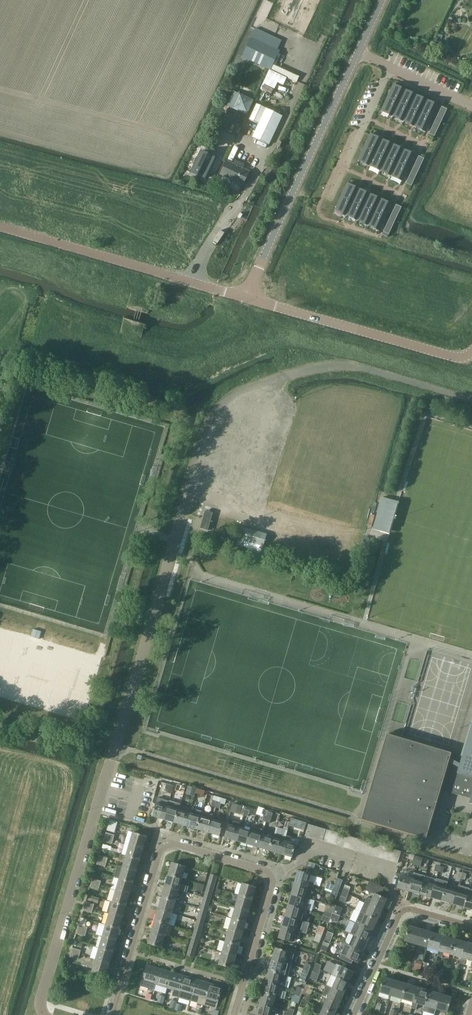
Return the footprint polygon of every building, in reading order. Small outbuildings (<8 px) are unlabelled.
[(253,37),(243,56),(272,69),(288,77),(298,82),(300,77),(291,72),(274,64),(281,50),(278,49),(270,45),(274,37),(257,29),(253,37)] [(270,71),(264,84),(275,89),(278,83),(284,86),(287,79),(270,71)] [(393,85),(387,98),(399,103),(405,91),(393,85)] [(405,91),(399,103),(410,108),(415,96),(405,91)] [(235,92),(228,106),(248,116),(254,102),(235,92)] [(415,96),(410,108),(420,113),(426,101),(415,96)] [(387,98),(381,111),(393,116),(399,103),(387,98)] [(426,101),(420,113),(432,119),(438,106),(426,101)] [(253,137),(269,144),(283,115),(258,103),(251,119),(260,123),(253,137)] [(399,103),(393,116),(404,121),(410,108),(399,103)] [(410,108),(404,121),(415,126),(420,113),(410,108)] [(420,113),(415,126),(426,131),(432,119),(420,113)] [(370,135),(364,147),(376,153),(381,140),(370,135)] [(381,140),(376,153),(386,158),(392,145),(381,140)] [(392,145),(386,158),(397,163),(403,150),(392,145)] [(364,147),(358,160),(370,165),(376,153),(364,147)] [(403,150),(397,163),(409,168),(415,155),(403,150)] [(192,171),(206,178),(215,158),(202,152),(192,171)] [(376,153),(370,165),(381,171),(386,158),(376,153)] [(386,158),(381,171),(391,176),(397,163),(386,158)] [(244,185),(250,171),(243,168),(245,164),(235,160),(234,163),(227,161),(221,174),(244,185)] [(397,163),(391,176),(403,181),(409,168),(397,163)] [(347,184),(341,197),(352,202),(358,189),(347,184)] [(358,189),(352,202),(363,207),(369,195),(358,189)] [(369,195),(363,207),(374,212),(380,200),(369,195)] [(341,197),(335,210),(347,215),(352,202),(341,197)] [(380,200),(374,212),(386,218),(392,205),(380,200)] [(352,202),(347,215),(357,220),(363,207),(352,202)] [(363,207),(357,220),(368,225),(374,212),(363,207)] [(374,212),(368,225),(380,230),(386,218),(374,212)] [(126,308),(124,318),(133,320),(145,324),(148,314),(136,311),(126,308)] [(389,534),(398,502),(383,498),(373,530),(389,534)] [(201,529),(209,531),(214,514),(206,511),(201,529)] [(242,528),(237,546),(262,553),(264,547),(267,535),(248,530),(242,528)] [(462,757),(451,754),(451,753),(401,738),(387,734),(362,820),(426,839),(441,790),(470,799),(469,803),(471,804),(471,723),(462,757)] [(167,784),(165,790),(168,790),(167,793),(171,794),(172,794),(174,786),(167,784)] [(174,786),(172,794),(175,795),(176,792),(179,793),(180,788),(174,786)] [(188,786),(186,793),(195,796),(197,789),(188,786)] [(179,810),(181,804),(170,801),(169,804),(164,819),(175,823),(179,810)] [(164,819),(169,804),(164,803),(163,805),(157,803),(153,816),(164,819)] [(234,803),(231,812),(240,814),(242,806),(234,803)] [(198,829),(202,816),(203,812),(192,808),(191,811),(187,826),(198,829)] [(187,826),(191,811),(189,810),(188,813),(179,810),(175,823),(187,826)] [(209,833),(213,820),(214,817),(209,816),(209,819),(202,816),(198,829),(209,833)] [(110,819),(107,830),(115,833),(118,822),(110,819)] [(224,823),(213,820),(209,833),(220,836),(224,823)] [(290,827),(302,832),(304,826),(291,822),(290,827)] [(236,841),(240,828),(229,825),(225,837),(236,841)] [(311,838),(314,826),(309,825),(305,836),(311,838)] [(317,839),(320,828),(314,826),(311,838),(317,839)] [(248,844),(251,831),(240,828),(236,841),(248,844)] [(323,841),(326,830),(320,828),(317,839),(323,841)] [(328,843),(332,831),(326,830),(323,841),(328,843)] [(259,847),(263,835),(251,831),(248,844),(259,847)] [(334,845),(338,833),(332,831),(328,843),(334,845)] [(133,833),(130,844),(144,848),(147,837),(133,833)] [(285,841),(286,836),(275,833),(274,838),(270,851),(281,854),(285,841)] [(340,846),(343,835),(338,833),(334,845),(340,846)] [(270,851),(274,838),(263,835),(259,847),(270,851)] [(346,848),(349,836),(343,835),(340,846),(346,848)] [(286,836),(285,841),(281,854),(293,857),(297,845),(290,843),(291,837),(286,836)] [(352,850),(355,838),(349,836),(346,848),(352,850)] [(357,851),(361,840),(355,838),(352,850),(357,851)] [(363,853),(366,842),(361,840),(357,851),(363,853)] [(369,855),(372,843),(366,842),(363,853),(369,855)] [(375,856),(378,845),(372,843),(369,855),(375,856)] [(140,860),(144,848),(130,844),(126,856),(140,860)] [(380,858),(384,847),(378,845),(375,856),(380,858)] [(386,860),(390,848),(384,847),(380,858),(386,860)] [(392,861),(395,850),(390,848),(386,860),(392,861)] [(398,863),(401,853),(401,852),(395,850),(392,861),(398,863)] [(137,872),(140,860),(126,856),(123,868),(137,872)] [(183,878),(186,866),(172,862),(169,874),(183,878)] [(305,873),(298,871),(295,882),(314,888),(315,883),(309,881),(311,875),(313,875),(313,874),(314,869),(306,867),(305,873)] [(133,884),(137,872),(123,868),(120,880),(133,884)] [(420,895),(423,882),(425,876),(414,873),(412,879),(409,891),(420,895)] [(181,885),(183,878),(169,874),(165,886),(179,890),(185,892),(186,886),(181,885)] [(409,891),(412,879),(401,875),(397,888),(409,891)] [(431,898),(435,885),(436,880),(431,878),(430,884),(423,882),(420,895),(431,898)] [(343,881),(337,879),(332,893),(334,894),(337,895),(343,881)] [(130,895),(133,884),(120,880),(116,891),(130,895)] [(314,888),(295,882),(292,893),(310,899),(314,888)] [(370,882),(365,892),(374,896),(373,899),(367,897),(365,902),(383,910),(387,899),(381,896),(384,888),(370,882)] [(256,887),(243,883),(239,895),(253,899),(256,887)] [(442,901),(446,888),(435,885),(431,898),(442,901)] [(176,901),(179,890),(165,886),(162,897),(176,901)] [(464,908),(468,895),(461,893),(462,887),(459,886),(457,891),(453,904),(464,908)] [(453,904),(457,891),(446,888),(442,901),(453,904)] [(127,906),(130,895),(116,891),(113,902),(127,906)] [(310,899),(292,893),(289,905),(307,910),(310,899)] [(249,911),(253,899),(239,895),(236,907),(249,911)] [(172,913),(176,901),(162,897),(159,909),(172,913)] [(123,918),(127,906),(113,902),(110,902),(107,913),(110,914),(123,918)] [(378,921),(383,910),(365,902),(360,912),(378,921)] [(307,910),(289,905),(285,916),(301,921),(303,914),(306,915),(307,910)] [(335,906),(334,910),(332,913),(340,916),(343,909),(335,906)] [(246,922),(249,911),(236,907),(232,918),(246,922)] [(331,918),(332,913),(334,910),(326,908),(323,915),(331,918)] [(169,925),(172,913),(159,909),(155,921),(169,925)] [(373,931),(378,921),(360,912),(355,923),(373,931)] [(338,923),(340,916),(332,913),(331,918),(329,923),(338,923)] [(120,929),(123,918),(110,914),(106,925),(120,929)] [(304,921),(301,921),(285,916),(282,927),(301,933),(304,921)] [(243,934),(246,922),(232,918),(229,930),(243,934)] [(166,936),(169,925),(155,921),(152,932),(166,936)] [(368,942),(373,931),(355,923),(350,934),(353,935),(368,942)] [(117,941),(120,929),(106,925),(103,937),(117,941)] [(319,926),(317,933),(322,935),(325,928),(319,926)] [(417,944),(421,929),(409,926),(405,941),(417,944)] [(301,933),(282,927),(279,938),(292,942),(294,936),(299,937),(301,933)] [(428,948),(432,933),(421,929),(417,944),(428,948)] [(239,946),(243,934),(229,930),(226,942),(239,946)] [(162,948),(166,936),(152,932),(148,944),(162,948)] [(439,951),(444,936),(432,933),(428,948),(439,951)] [(363,953),(368,942),(353,935),(349,946),(363,953)] [(451,955),(455,939),(444,936),(439,951),(438,956),(442,957),(444,953),(451,955)] [(113,953),(117,941),(103,937),(99,949),(113,953)] [(462,958),(466,943),(455,939),(451,955),(462,958)] [(236,957),(239,946),(226,942),(222,953),(236,957)] [(466,943),(462,958),(460,964),(465,965),(466,959),(471,961),(471,944),(466,943)] [(359,963),(363,953),(349,946),(346,945),(339,958),(352,964),(353,961),(359,963)] [(276,948),(273,959),(291,965),(294,953),(276,948)] [(110,964),(113,953),(99,949),(96,960),(110,964)] [(233,969),(236,957),(222,953),(219,965),(233,969)] [(291,965),(273,959),(269,971),(288,976),(291,965)] [(106,976),(110,964),(96,960),(93,972),(106,976)] [(354,972),(349,970),(342,966),(337,964),(332,975),(334,976),(337,977),(349,983),(354,972)] [(155,984),(160,969),(147,965),(141,986),(154,990),(156,985),(155,984)] [(168,988),(172,972),(160,969),(155,984),(156,985),(168,988)] [(288,976),(269,971),(266,982),(284,987),(288,976)] [(180,992),(185,976),(172,972),(168,988),(180,992)] [(193,995),(198,980),(185,976),(180,992),(193,995)] [(344,993),(349,983),(337,977),(332,988),(344,993)] [(391,996),(395,981),(384,978),(379,993),(391,996)] [(204,1005),(210,984),(198,980),(193,995),(200,997),(198,1003),(204,1005)] [(402,999),(407,984),(395,981),(391,996),(402,999)] [(281,998),(284,987),(266,982),(263,993),(276,997),(281,998)] [(223,987),(210,984),(204,1005),(217,1009),(223,987)] [(414,1003),(418,988),(407,984),(402,999),(414,1003)] [(340,1004),(344,993),(332,988),(327,985),(322,996),(324,997),(340,1004)] [(425,1006),(429,991),(418,988),(414,1003),(412,1008),(417,1009),(418,1004),(425,1006)] [(435,1014),(436,1009),(441,994),(429,991),(425,1006),(423,1012),(435,1014)] [(272,1008),(276,997),(263,993),(260,1004),(272,1008)] [(452,998),(441,994),(436,1009),(448,1012),(452,998)] [(335,1014),(340,1004),(324,997),(322,1001),(325,1003),(323,1009),(335,1014)] [(272,1008),(260,1004),(256,1014),(275,1014),(277,1009),(272,1008)]
